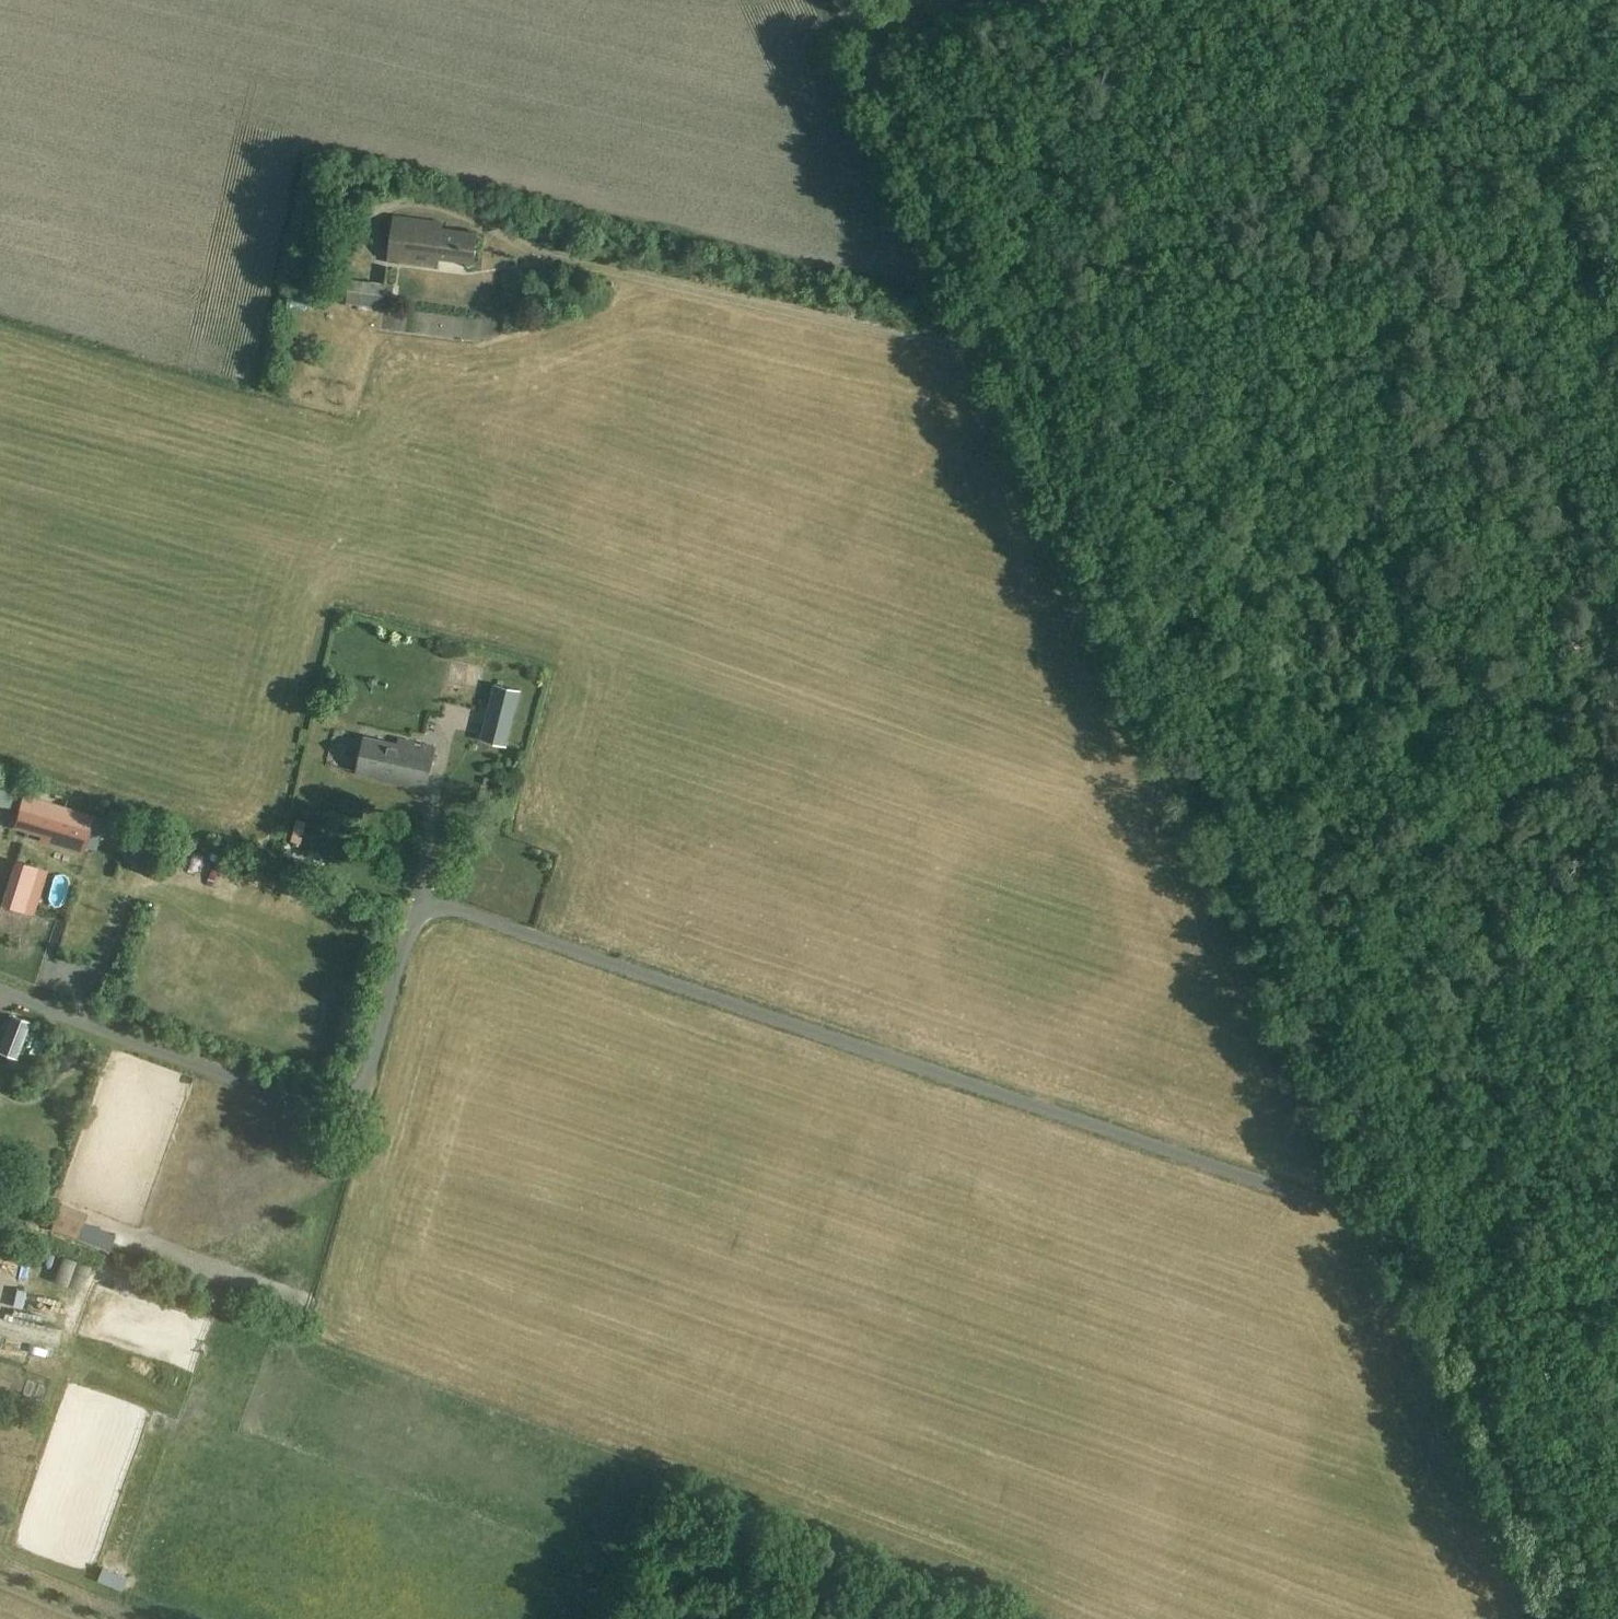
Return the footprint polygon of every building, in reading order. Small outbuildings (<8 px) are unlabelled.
[(394,214),(388,259),(437,266),(438,259),(474,263),(478,231),(443,227),(444,221),(394,214)] [(394,284),(349,279),(346,303),(382,307),(383,303),(391,304),(394,284)] [(299,308),(300,295),(283,293),(282,306),(299,308)] [(474,664),(452,660),(447,684),(470,688),(474,664)] [(427,689),(423,702),(436,706),(440,693),(427,689)] [(364,735),(355,771),(375,776),(375,778),(426,790),(436,747),(396,737),(395,743),(364,735)] [(10,806),(13,784),(0,783),(0,804),(10,806)] [(92,814),(21,792),(10,826),(40,833),(37,840),(81,853),(92,814)] [(32,882),(37,867),(18,861),(13,876),(32,882)] [(9,1014),(0,1037),(0,1053),(16,1059),(30,1021),(9,1014)] [(62,1202),(52,1228),(77,1238),(87,1212),(62,1202)]
